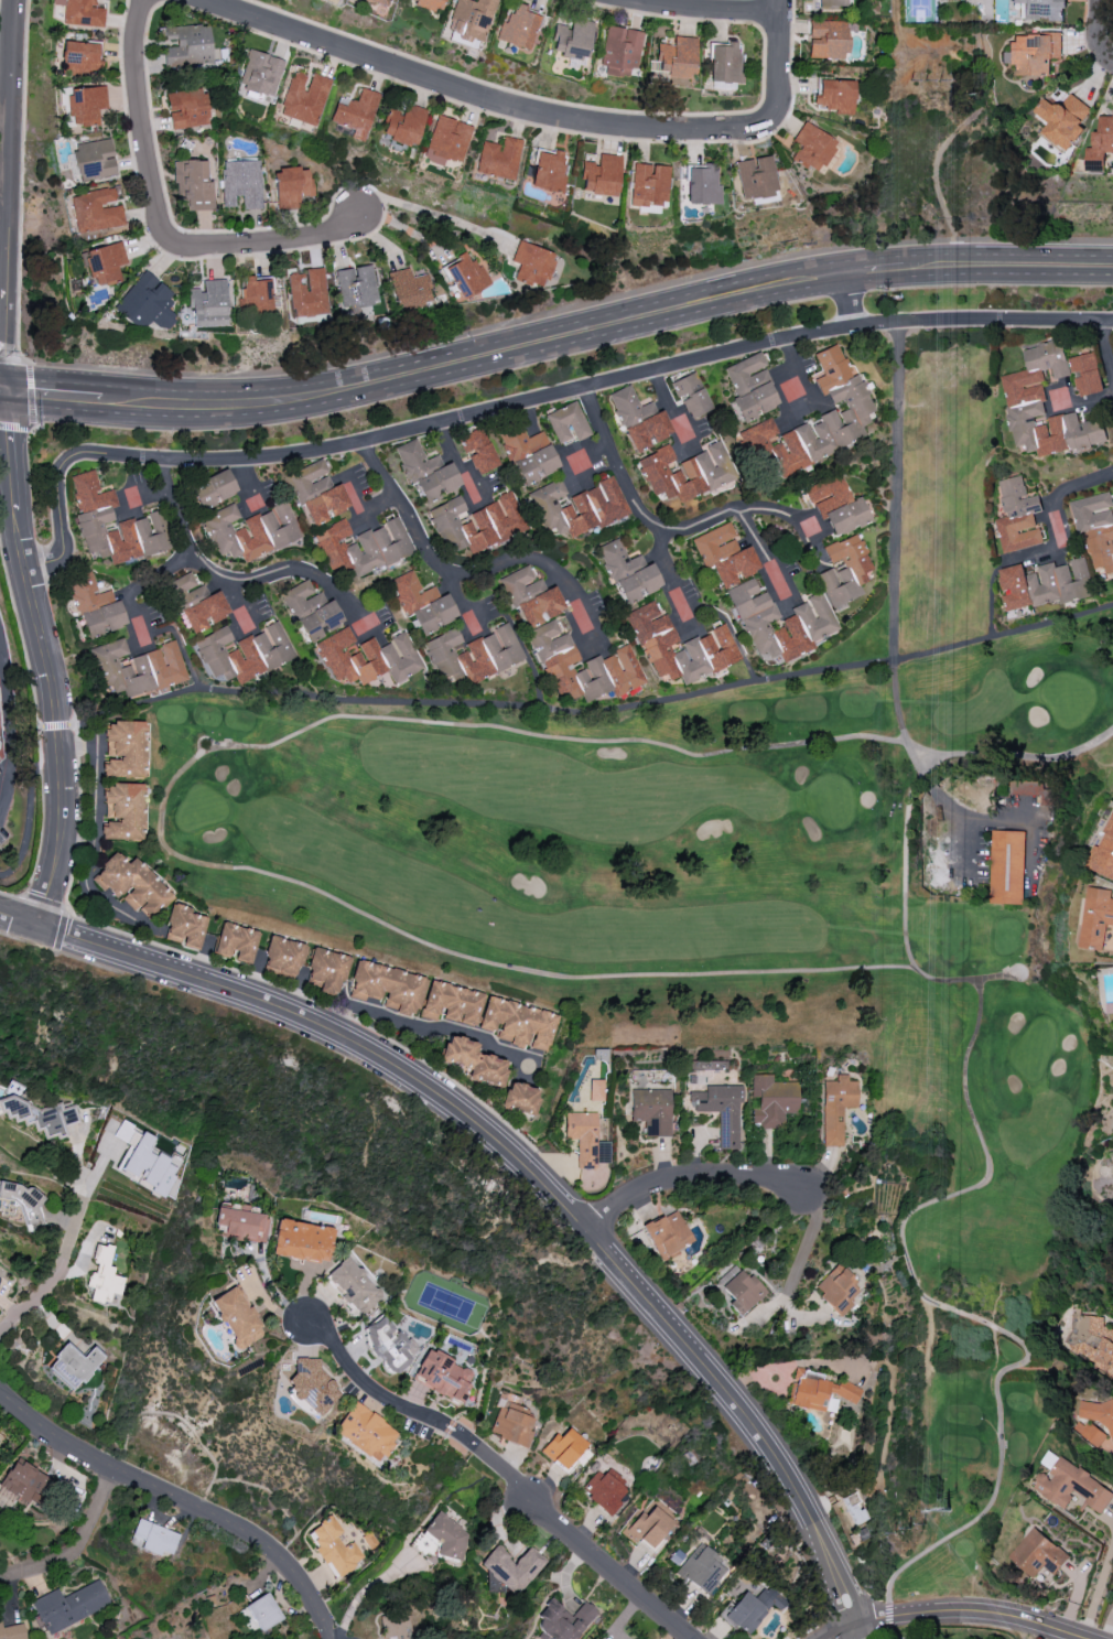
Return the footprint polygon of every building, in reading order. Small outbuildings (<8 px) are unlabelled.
[(52,5),(64,6),(63,24),(104,27),(105,8),(96,8),(96,0),(53,0),(52,5)] [(415,1),(413,6),(439,14),(444,0),(413,0),(415,1)] [(1010,3),(1021,3),(1021,19),(1063,19),(1063,8),(1067,8),(1067,0),(1010,0),(1010,3)] [(532,51),(543,13),(514,5),(509,23),(502,21),(496,41),(532,51)] [(594,22),(572,17),(570,27),(556,25),(550,53),(587,60),(594,22)] [(809,58),(847,59),(848,22),(810,20),(809,38),(809,58)] [(212,63),(210,25),(164,27),(165,65),(212,63)] [(638,69),(644,32),(608,26),(600,73),(628,78),(630,67),(638,69)] [(1013,75),(1049,75),(1049,57),(1060,57),(1060,34),(1010,34),(1010,65),(1013,65),(1013,75)] [(696,37),(674,36),(673,45),(658,44),(656,74),(694,76),(696,37)] [(62,75),(97,76),(98,43),(63,42),(62,75)] [(709,82),(739,83),(741,43),(711,42),(709,82)] [(285,61),(249,49),(237,87),(273,99),(285,61)] [(316,126),(332,80),(311,73),(310,77),(293,71),(279,114),(316,126)] [(854,115),(855,81),(819,80),(819,95),(814,95),(813,107),(834,107),(834,114),(854,115)] [(98,109),(106,109),(106,87),(68,88),(69,126),(99,125),(98,109)] [(171,130),(210,125),(205,88),(166,93),(171,130)] [(365,141),(380,94),(361,88),(356,101),(338,96),(330,122),(353,129),(351,137),(365,141)] [(1090,108),(1068,93),(1058,108),(1042,97),(1032,112),(1047,122),(1040,133),(1067,152),(1084,128),(1079,125),(1090,108)] [(427,110),(406,103),(403,112),(390,108),(381,136),(416,147),(427,110)] [(1112,104),(1112,115),(1097,115),(1097,131),(1092,131),(1092,147),(1085,147),(1085,171),(1104,171),(1104,152),(1112,152),(1112,104)] [(461,163),(473,126),(437,115),(423,159),(443,165),(445,158),(461,163)] [(837,142),(804,121),(792,140),(800,146),(792,158),(816,174),(837,142)] [(514,181),(522,140),(503,136),(501,145),(482,141),(475,173),(514,181)] [(117,175),(110,138),(72,145),(79,182),(117,175)] [(530,187),(562,194),(567,165),(562,164),(564,153),(538,148),(530,187)] [(621,155),(599,154),(599,164),(583,162),(581,193),(618,196),(621,155)] [(736,162),(742,200),(778,194),(772,156),(736,162)] [(180,210),(213,210),(212,181),(207,181),(207,160),(173,161),(173,184),(180,184),(180,210)] [(261,160),(222,161),(224,207),(235,206),(235,196),(242,196),(243,209),(262,208),(261,160)] [(687,203),(721,204),(721,186),(717,186),(718,164),(703,163),(703,166),(688,166),(687,203)] [(668,206),(670,166),(633,164),(631,204),(668,206)] [(277,209),(300,208),(299,197),(314,196),(314,179),(309,180),(308,167),(275,169),(277,209)] [(70,196),(77,235),(125,226),(121,203),(117,203),(114,187),(70,196)] [(127,263),(122,242),(84,251),(93,287),(121,280),(118,265),(127,263)] [(554,252),(518,242),(512,262),(518,264),(513,280),(544,289),(554,252)] [(477,258),(470,262),(465,253),(443,265),(461,299),(490,284),(477,258)] [(371,265),(335,271),(341,311),(378,305),(371,265)] [(288,269),(291,317),(327,314),(324,268),(307,269),(307,274),(296,275),(296,268),(288,269)] [(387,273),(396,310),(432,301),(425,274),(412,277),(409,268),(387,273)] [(165,331),(176,316),(166,309),(176,294),(143,270),(113,311),(141,331),(149,319),(165,331)] [(272,312),(272,279),(254,279),(254,276),(245,276),(245,288),(241,288),(241,312),(272,312)] [(226,280),(202,280),(202,288),(190,289),(191,327),(227,326),(226,280)] [(999,375),(1014,446),(1026,444),(1027,451),(1038,449),(1039,457),(1108,442),(1103,417),(1078,422),(1076,411),(1046,417),(1048,423),(1035,426),(1033,416),(1048,413),(1039,370),(1051,368),(1053,378),(1069,375),(1061,339),(1021,348),(1026,370),(999,375)] [(782,480),(865,435),(860,427),(870,422),(866,414),(875,410),(839,342),(814,355),(822,370),(811,376),(822,396),(826,394),(832,405),(845,399),(849,407),(836,414),(834,409),(807,423),(806,422),(779,436),(781,441),(766,450),(782,480)] [(1104,390),(1094,351),(1067,358),(1072,376),(1074,375),(1079,397),(1104,390)] [(723,367),(735,398),(729,400),(737,423),(779,407),(764,368),(767,367),(761,353),(723,367)] [(672,382),(688,419),(712,409),(695,372),(672,382)] [(621,427),(656,412),(651,401),(640,407),(630,384),(607,395),(621,427)] [(592,434),(576,400),(545,415),(558,445),(573,438),(575,442),(592,434)] [(651,443),(672,434),(663,411),(624,428),(635,454),(652,446),(651,443)] [(735,431),(741,450),(778,437),(771,419),(735,431)] [(544,431),(526,438),(520,424),(501,432),(522,485),(559,470),(544,431)] [(474,475),(497,467),(485,427),(461,434),(474,475)] [(393,448),(407,483),(415,481),(424,504),(462,488),(451,462),(442,465),(438,455),(425,460),(416,438),(393,448)] [(736,480),(721,440),(707,445),(708,451),(678,462),(681,469),(669,474),(665,464),(674,460),(669,446),(635,458),(650,497),(662,492),(665,499),(676,494),(679,502),(736,480)] [(351,508),(339,482),(331,486),(325,473),(328,472),(322,459),(284,476),(298,506),(302,505),(311,525),(351,508)] [(190,485),(201,510),(238,494),(227,469),(190,485)] [(160,512),(116,523),(118,529),(105,532),(103,523),(114,520),(111,508),(118,506),(113,489),(100,493),(94,470),(70,476),(79,514),(75,515),(85,554),(97,551),(99,558),(108,556),(111,565),(170,550),(160,512)] [(851,498),(839,473),(805,489),(820,520),(827,517),(824,511),(851,498)] [(1002,552),(1043,543),(1039,526),(1035,527),(1032,513),(1041,510),(1038,494),(1025,497),(1020,474),(996,480),(1004,516),(994,519),(1002,552)] [(629,515),(613,478),(569,497),(571,504),(560,508),(556,499),(567,494),(560,479),(527,493),(546,538),(565,530),(569,538),(597,526),(598,528),(629,515)] [(527,530),(512,490),(496,496),(498,502),(468,513),(471,520),(459,525),(456,515),(465,511),(460,496),(427,509),(445,555),(466,547),(468,553),(527,530)] [(1090,577),(1112,572),(1112,550),(1111,539),(1112,538),(1112,509),(1109,492),(1073,500),(1090,577)] [(824,512),(833,536),(871,522),(862,498),(824,512)] [(302,538),(287,502),(242,520),(245,526),(232,531),(229,523),(240,518),(234,503),(200,518),(216,556),(227,552),(230,559),(240,555),(243,562),(302,538)] [(413,556),(400,516),(383,521),(384,526),(354,535),(357,543),(344,547),(341,538),(350,535),(346,522),(310,533),(316,551),(321,549),(329,573),(351,566),(354,575),(413,556)] [(691,539),(704,570),(712,566),(721,587),(760,571),(749,546),(740,550),(729,523),(691,539)] [(829,608),(862,594),(858,585),(867,580),(864,573),(872,570),(857,533),(823,547),(829,563),(840,559),(844,567),(833,572),(831,568),(815,575),(829,608)] [(627,560),(620,539),(597,547),(619,605),(662,590),(653,562),(645,565),(641,555),(627,560)] [(1092,595),(1085,556),(1067,559),(1068,564),(1055,566),(1054,562),(1037,565),(1038,572),(1025,574),(1023,564),(999,568),(1003,592),(1007,610),(1092,595)] [(555,585),(545,589),(541,578),(535,580),(529,566),(500,578),(513,608),(516,606),(525,628),(565,610),(555,585)] [(459,619),(447,592),(438,596),(434,586),(421,592),(412,570),(389,580),(405,617),(412,614),(421,635),(459,619)] [(119,599),(114,600),(111,590),(99,593),(92,572),(67,580),(77,612),(80,611),(89,638),(127,626),(119,599)] [(219,591),(208,595),(203,584),(197,587),(191,573),(168,582),(190,633),(230,616),(219,591)] [(838,630),(821,592),(806,598),(807,601),(790,609),(793,615),(780,620),(783,626),(771,631),(768,623),(778,618),(766,590),(759,593),(753,579),(725,591),(755,656),(765,652),(768,659),(778,654),(782,662),(813,648),(811,642),(838,630)] [(278,594),(293,624),(298,621),(308,642),(345,624),(332,599),(326,602),(321,591),(315,594),(307,580),(278,594)] [(741,661),(726,623),(710,629),(711,632),(681,644),(684,649),(672,653),(669,646),(678,642),(667,614),(661,616),(654,601),(627,612),(656,685),(678,676),(681,684),(741,661)] [(526,633),(556,696),(564,692),(568,701),(580,695),(584,703),(611,690),(614,697),(646,682),(628,646),(600,659),(598,655),(583,663),(585,668),(574,673),(570,665),(578,661),(558,617),(526,633)] [(295,659),(279,619),(265,625),(267,630),(236,642),(238,649),(225,653),(222,644),(232,641),(227,627),(192,640),(207,678),(215,675),(218,683),(234,677),(236,682),(295,659)] [(525,660),(509,624),(465,643),(467,650),(455,655),(452,647),(463,642),(456,628),(423,642),(442,686),(464,677),(467,685),(525,660)] [(315,643),(338,688),(357,678),(360,684),(387,670),(394,684),(424,669),(405,631),(390,639),(392,641),(379,648),(373,637),(357,645),(360,650),(349,656),(344,647),(355,642),(347,627),(315,643)] [(187,680),(176,640),(160,645),(161,649),(125,659),(127,666),(120,668),(117,657),(128,654),(124,638),(90,648),(104,696),(124,690),(126,698),(187,680)] [(9,761),(2,690),(0,688),(0,768),(9,761)] [(102,777),(144,778),(145,722),(106,722),(105,758),(103,758),(102,777)] [(1043,781),(1011,780),(1011,794),(1041,795),(1041,804),(1054,805),(1054,788),(1043,788),(1043,781)] [(102,839),(142,840),(143,784),(105,783),(104,820),(102,820),(102,839)] [(1111,812),(1098,846),(1094,844),(1085,867),(1112,878),(1112,813),(1111,812)] [(1024,830),(992,829),(990,903),(1022,904),(1024,830)] [(173,897),(134,857),(127,863),(116,852),(91,876),(115,902),(120,897),(135,912),(139,908),(150,919),(173,897)] [(1106,924),(1112,925),(1112,898),(1111,898),(1112,889),(1088,886),(1080,947),(1103,950),(1106,924)] [(200,949),(206,917),(189,913),(190,907),(171,903),(164,939),(181,943),(181,945),(200,949)] [(258,930),(220,923),(214,955),(232,958),(232,960),(252,963),(258,930)] [(262,968),(297,977),(305,945),(270,936),(262,968)] [(347,956),(312,948),(306,979),(321,982),(319,992),(339,996),(347,956)] [(347,996),(364,1001),(365,995),(382,1000),(380,1008),(415,1017),(425,978),(356,960),(347,996)] [(419,1017),(438,1021),(439,1017),(475,1026),(483,994),(428,981),(419,1017)] [(557,1014),(485,997),(478,1028),(496,1032),(494,1040),(527,1047),(548,1052),(557,1014)] [(501,1088),(507,1061),(475,1054),(478,1042),(446,1035),(440,1062),(470,1069),(467,1081),(501,1088)] [(823,1081),(823,1146),(844,1146),(844,1108),(856,1108),(856,1081),(847,1081),(847,1074),(836,1074),(836,1081),(823,1081)] [(752,1075),(752,1097),(759,1097),(759,1109),(754,1109),(754,1129),(784,1129),(784,1114),(798,1114),(798,1082),(772,1082),(772,1075),(752,1075)] [(589,1101),(603,1101),(604,1080),(589,1079),(589,1101)] [(501,1106),(534,1116),(541,1090),(508,1080),(501,1106)] [(738,1102),(743,1102),(742,1086),(705,1086),(705,1092),(690,1092),(690,1112),(719,1112),(719,1150),(738,1150),(738,1102)] [(631,1090),(631,1121),(644,1121),(645,1137),(671,1136),(670,1089),(631,1090)] [(34,1113),(29,1096),(1,1104),(6,1123),(23,1118),(25,1126),(33,1124),(36,1132),(42,1130),(44,1140),(57,1136),(58,1139),(69,1136),(65,1125),(80,1120),(75,1106),(63,1110),(62,1104),(34,1113)] [(610,1163),(610,1142),(598,1142),(597,1112),(564,1113),(565,1140),(577,1140),(578,1168),(598,1168),(598,1163),(610,1163)] [(164,1198),(179,1166),(148,1151),(155,1138),(120,1121),(113,1136),(128,1143),(116,1169),(139,1180),(136,1185),(164,1198)] [(0,1183),(0,1199),(25,1203),(22,1226),(40,1229),(45,1190),(0,1183)] [(265,1243),(269,1215),(216,1208),(214,1225),(221,1226),(219,1237),(265,1243)] [(693,1241),(676,1209),(643,1227),(661,1259),(693,1241)] [(272,1255),(327,1262),(330,1239),(333,1239),(334,1227),(277,1220),(272,1255)] [(113,1247),(96,1243),(92,1261),(98,1262),(95,1274),(89,1273),(86,1287),(92,1288),(89,1300),(109,1304),(111,1293),(121,1295),(124,1278),(113,1275),(115,1267),(109,1266),(113,1247)] [(348,1257),(325,1275),(359,1316),(381,1298),(348,1257)] [(843,1316),(854,1304),(850,1300),(858,1291),(850,1284),(854,1278),(836,1263),(813,1291),(843,1316)] [(767,1292),(752,1274),(747,1279),(734,1265),(717,1281),(733,1299),(728,1304),(740,1317),(767,1292)] [(265,1333),(249,1307),(248,1308),(235,1286),(209,1301),(238,1350),(265,1333)] [(1101,1373),(1103,1371),(1112,1379),(1112,1330),(1103,1322),(1102,1323),(1087,1311),(1062,1342),(1101,1373)] [(418,1352),(383,1313),(359,1335),(395,1374),(418,1352)] [(73,1392),(105,1357),(94,1346),(83,1358),(67,1343),(46,1366),(73,1392)] [(412,1380),(460,1402),(475,1372),(427,1349),(412,1380)] [(322,1359),(293,1358),(292,1407),(334,1408),(335,1380),(322,1380),(322,1359)] [(835,1413),(838,1399),(858,1402),(860,1386),(822,1380),(822,1375),(803,1372),(802,1381),(792,1380),(788,1406),(835,1413)] [(1077,1420),(1078,1420),(1071,1429),(1094,1445),(1098,1445),(1107,1434),(1112,1438),(1112,1401),(1078,1400),(1077,1420)] [(399,1431),(353,1402),(333,1434),(379,1463),(399,1431)] [(490,1434),(527,1447),(533,1432),(528,1430),(533,1418),(500,1406),(490,1434)] [(542,1452),(565,1470),(586,1443),(564,1425),(542,1452)] [(1059,1456),(1047,1475),(1041,1471),(1031,1488),(1063,1508),(1074,1490),(1086,1497),(1083,1502),(1101,1513),(1112,1494),(1112,1489),(1059,1456)] [(17,1458),(0,1482),(0,1486),(9,1492),(7,1494),(25,1506),(29,1500),(35,1504),(50,1482),(17,1458)] [(609,1516),(622,1503),(618,1499),(625,1492),(600,1469),(580,1489),(609,1516)] [(865,1521),(858,1493),(843,1496),(845,1505),(850,1504),(855,1524),(865,1521)] [(624,1533),(636,1543),(639,1539),(651,1549),(673,1522),(654,1506),(646,1515),(642,1512),(624,1533)] [(455,1562),(473,1536),(437,1511),(423,1530),(441,1542),(436,1550),(455,1562)] [(365,1559),(354,1541),(343,1547),(336,1535),(342,1532),(333,1517),(306,1532),(324,1564),(328,1562),(336,1576),(365,1559)] [(127,1544),(159,1556),(161,1551),(171,1555),(179,1534),(137,1518),(127,1544)] [(1033,1578),(1042,1566),(1053,1575),(1069,1556),(1033,1526),(1007,1557),(1033,1578)] [(715,1561),(718,1557),(701,1542),(677,1571),(706,1595),(727,1571),(715,1561)] [(531,1546),(516,1562),(497,1544),(479,1564),(515,1597),(548,1561),(531,1546)] [(31,1601),(45,1635),(111,1606),(100,1580),(62,1597),(58,1589),(31,1601)] [(745,1591),(732,1606),(729,1603),(719,1615),(746,1637),(772,1605),(779,1611),(786,1603),(765,1586),(755,1599),(745,1591)] [(598,1612),(584,1600),(572,1615),(550,1598),(536,1615),(542,1619),(536,1626),(542,1630),(536,1637),(539,1638),(575,1638),(598,1612)] [(406,1613),(383,1615),(385,1638),(408,1638),(406,1613)] [(2,1627),(1,1622),(0,1622),(0,1638),(26,1638),(23,1623),(2,1627)]
